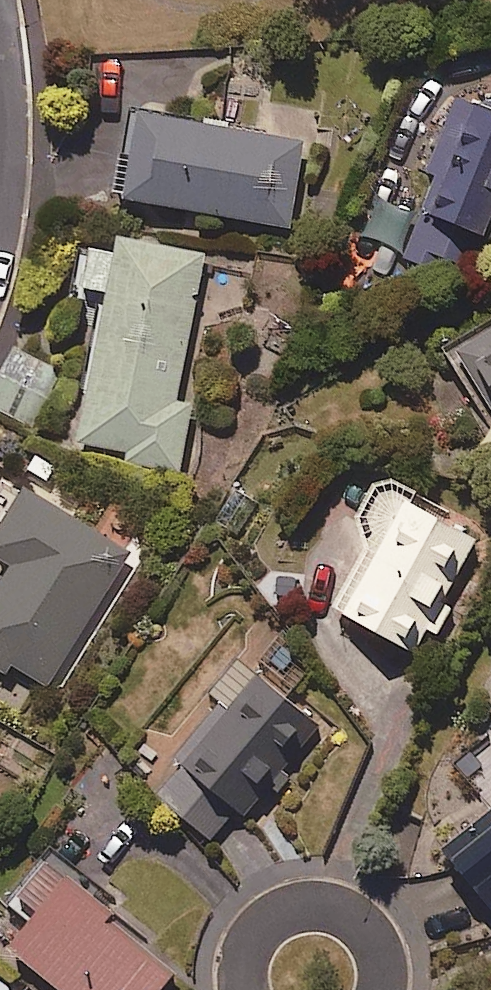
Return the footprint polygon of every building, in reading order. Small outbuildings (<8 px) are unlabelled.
[(457,85),(424,172),(433,175),(406,247),(476,274),(490,234),(490,98),(457,85)] [(309,142),(135,102),(115,188),(289,228),(309,142)] [(415,210),(378,195),(364,229),(386,238),(373,270),(387,277),(415,210)] [(208,249),(122,231),(118,251),(93,246),(86,281),(107,285),(76,438),(130,449),(127,461),(179,471),(193,403),(177,400),(208,249)] [(455,347),(490,406),(490,325),(455,347)] [(367,530),(372,534),(332,600),(415,650),(486,533),(421,494),(426,484),(421,480),(416,476),(409,474),(403,473),(396,473),(390,474),(384,476),(378,479),(373,483),(368,488),(365,494),(363,500),(361,506),(361,513),(362,520),(364,526),(367,530)] [(29,482),(0,528),(0,546),(17,557),(0,584),(0,670),(4,673),(12,659),(49,682),(134,548),(29,482)] [(240,806),(256,820),(335,725),(294,690),(316,664),(286,640),(259,672),(243,658),(217,689),(224,694),(178,749),(189,758),(160,792),(214,837),(240,806)] [(476,778),(490,797),(490,766),(476,778)] [(447,841),(490,896),(490,806),(447,841)] [(53,850),(0,916),(0,937),(66,989),(159,989),(176,970),(108,915),(118,903),(53,850)]
